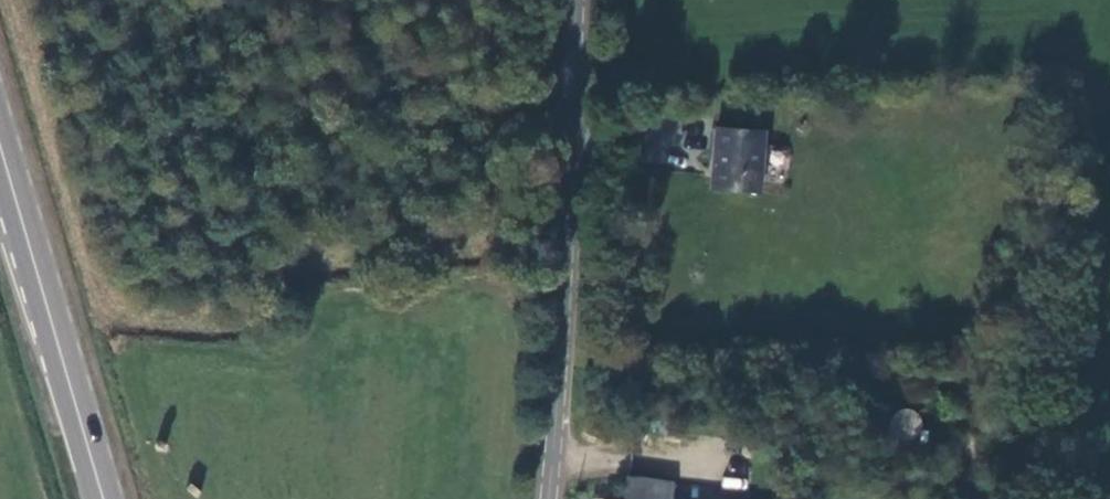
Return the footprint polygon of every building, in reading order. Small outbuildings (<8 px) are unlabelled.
[(755,191),(759,131),(716,128),(712,189),(755,191)] [(624,476),(622,498),(669,498),(671,481),(624,476)]
